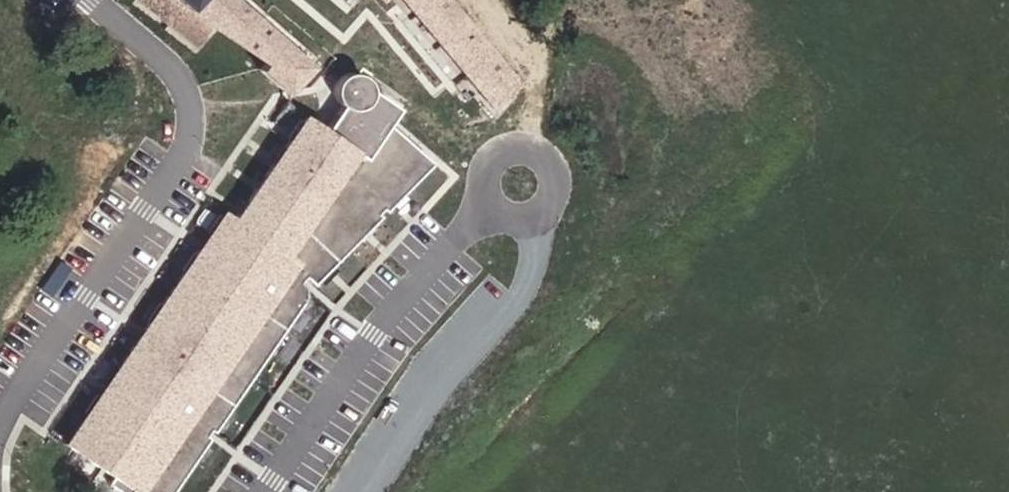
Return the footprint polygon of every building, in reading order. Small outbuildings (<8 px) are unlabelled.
[(428,163),(381,122),(390,109),(363,90),(362,85),(358,77),(351,74),(341,75),(333,80),(330,85),(330,89),(305,67),(307,65),(233,0),(173,0),(185,10),(207,26),(261,63),(254,71),(281,94),(298,75),(309,87),(315,98),(314,112),(312,118),(309,123),(299,116),(228,220),(218,213),(61,443),(131,491),(166,491),(204,438),(200,435),(207,426),(210,428),(300,298),(301,293),(300,287),(296,282),(303,274),(311,281),(375,216),(372,213),(381,206),(383,208),(428,163)] [(487,106),(510,81),(444,0),(400,0),(487,106)]
